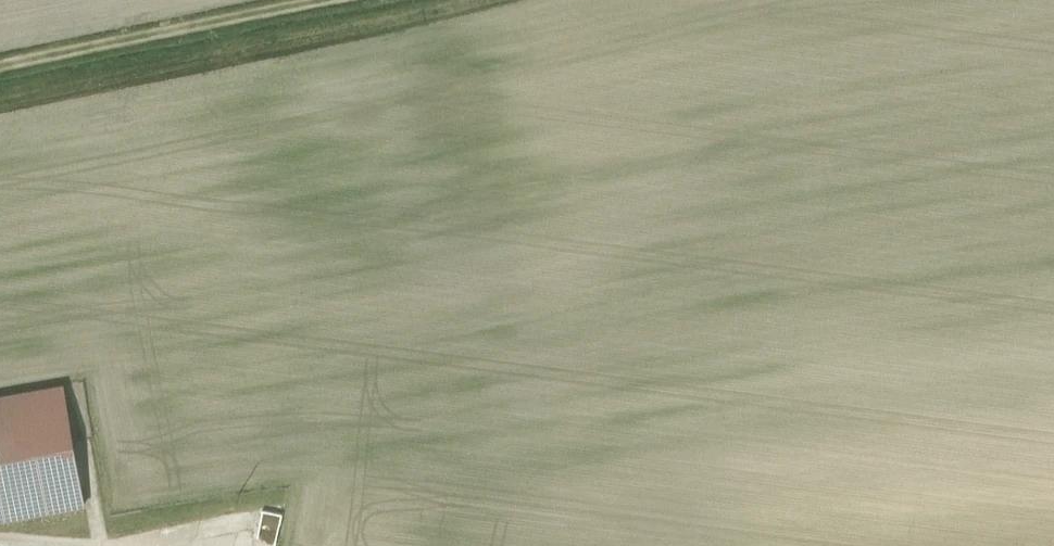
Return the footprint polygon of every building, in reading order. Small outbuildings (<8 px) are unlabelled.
[(0,398),(0,518),(88,501),(67,384),(0,398)]
